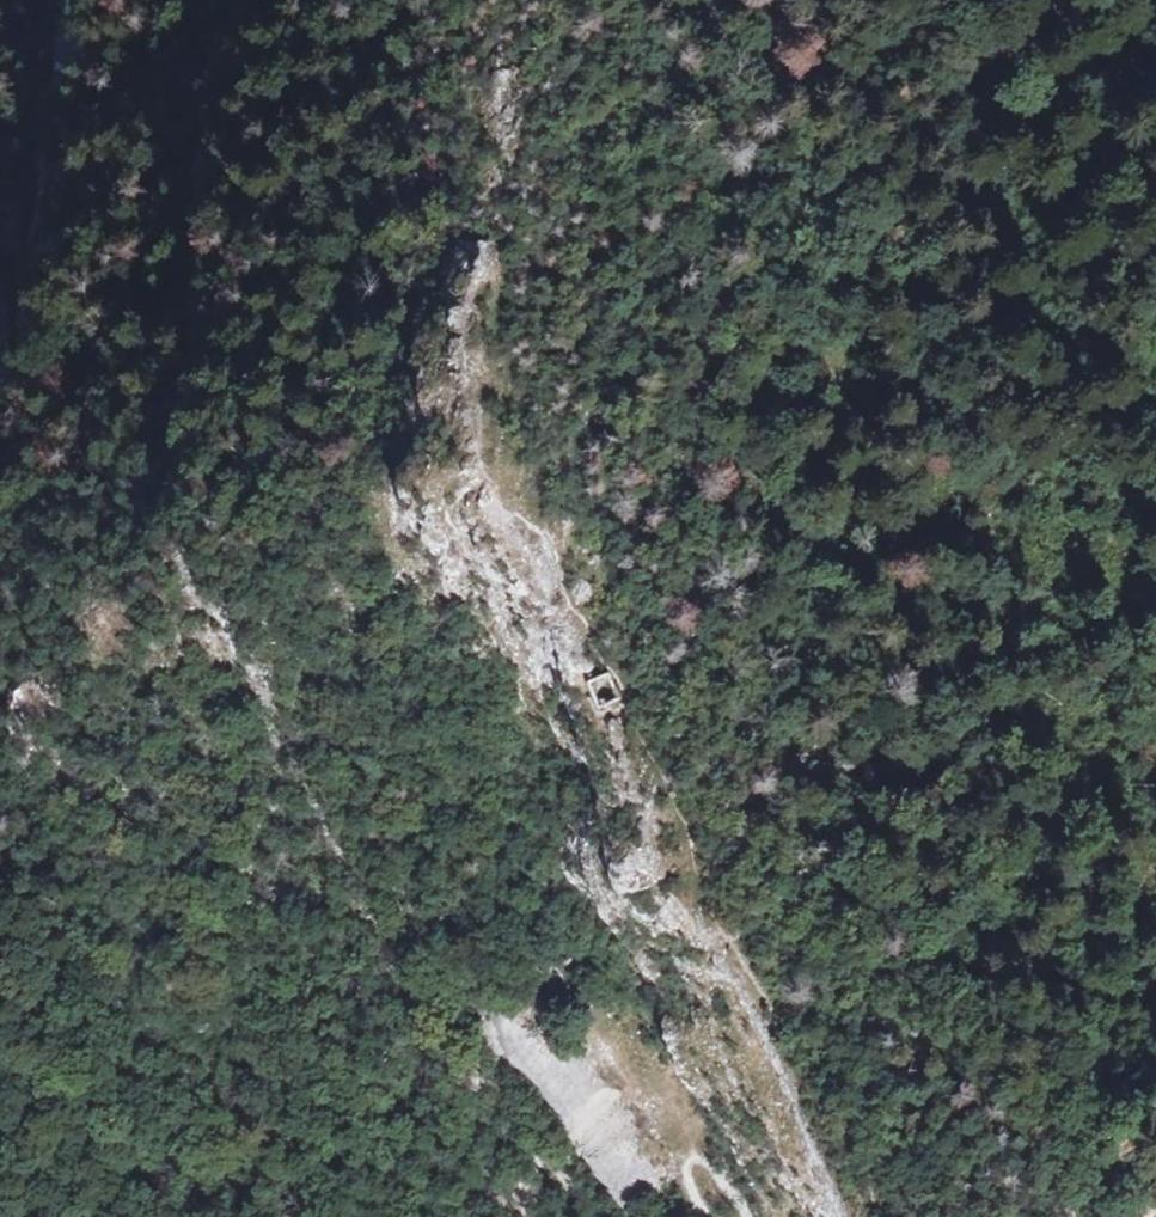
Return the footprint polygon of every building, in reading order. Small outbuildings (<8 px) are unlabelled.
[(606,673),(583,682),(594,711),(617,702),(606,673)]
